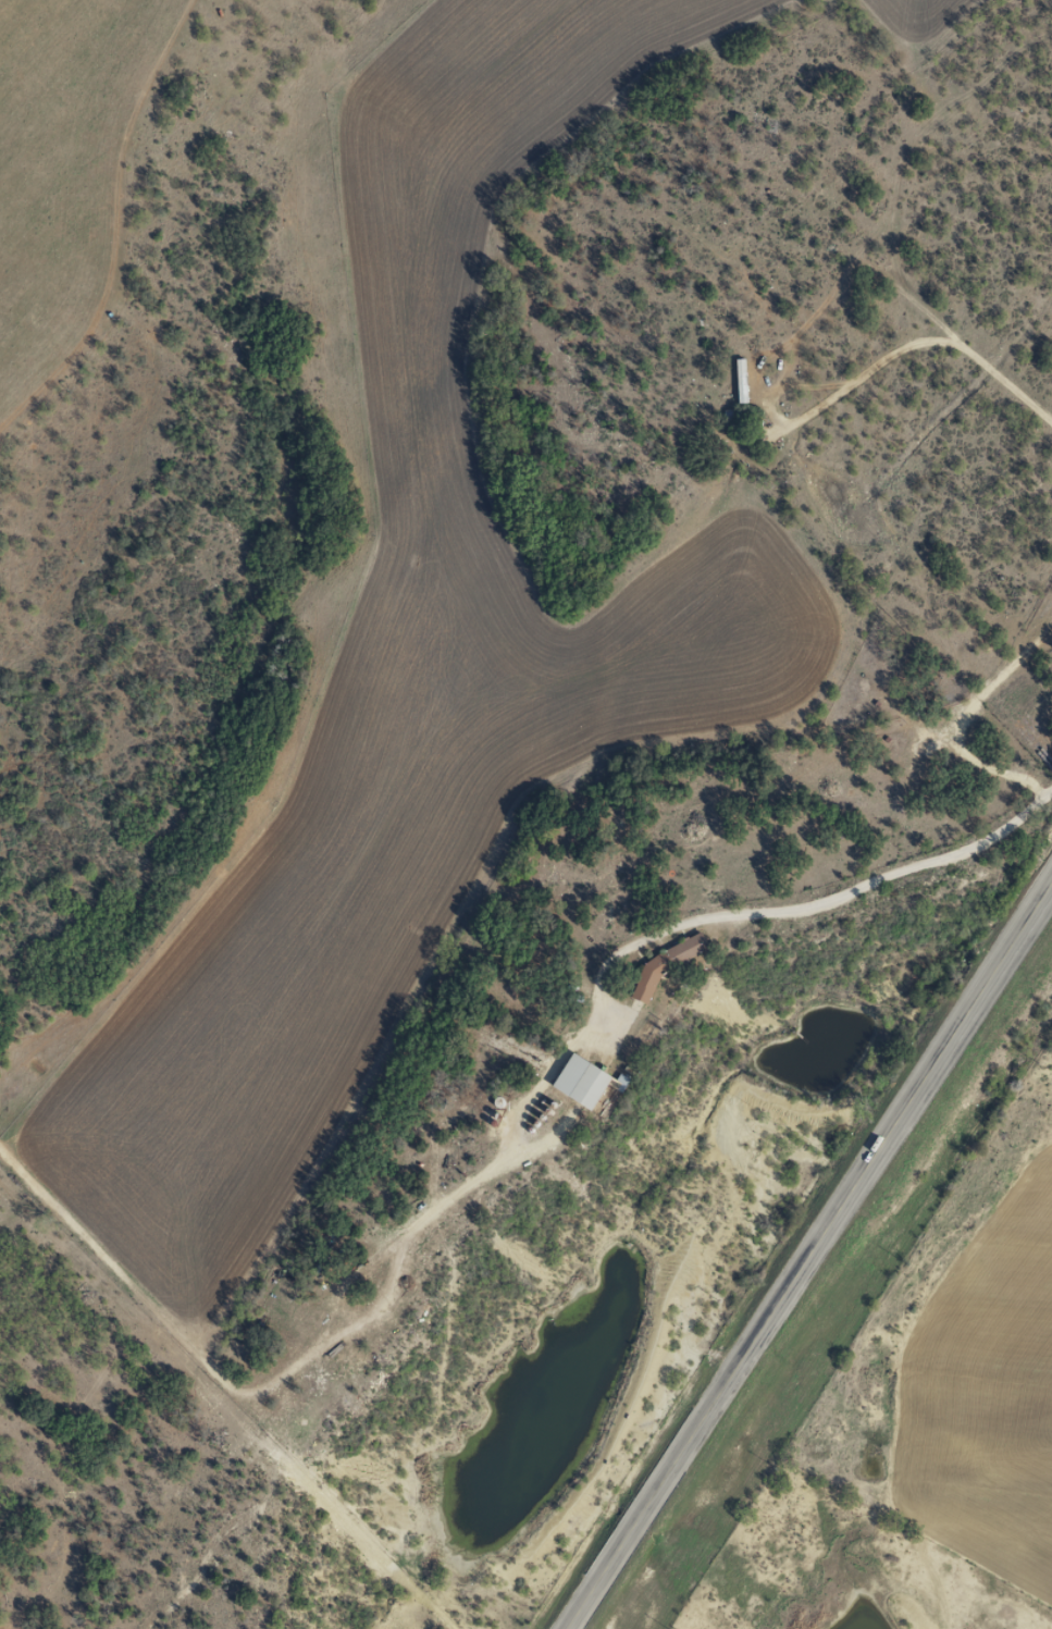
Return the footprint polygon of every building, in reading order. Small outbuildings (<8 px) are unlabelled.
[(745,402),(745,359),(734,359),(734,402),(745,402)] [(552,1087),(595,1112),(615,1077),(572,1053),(552,1087)]
